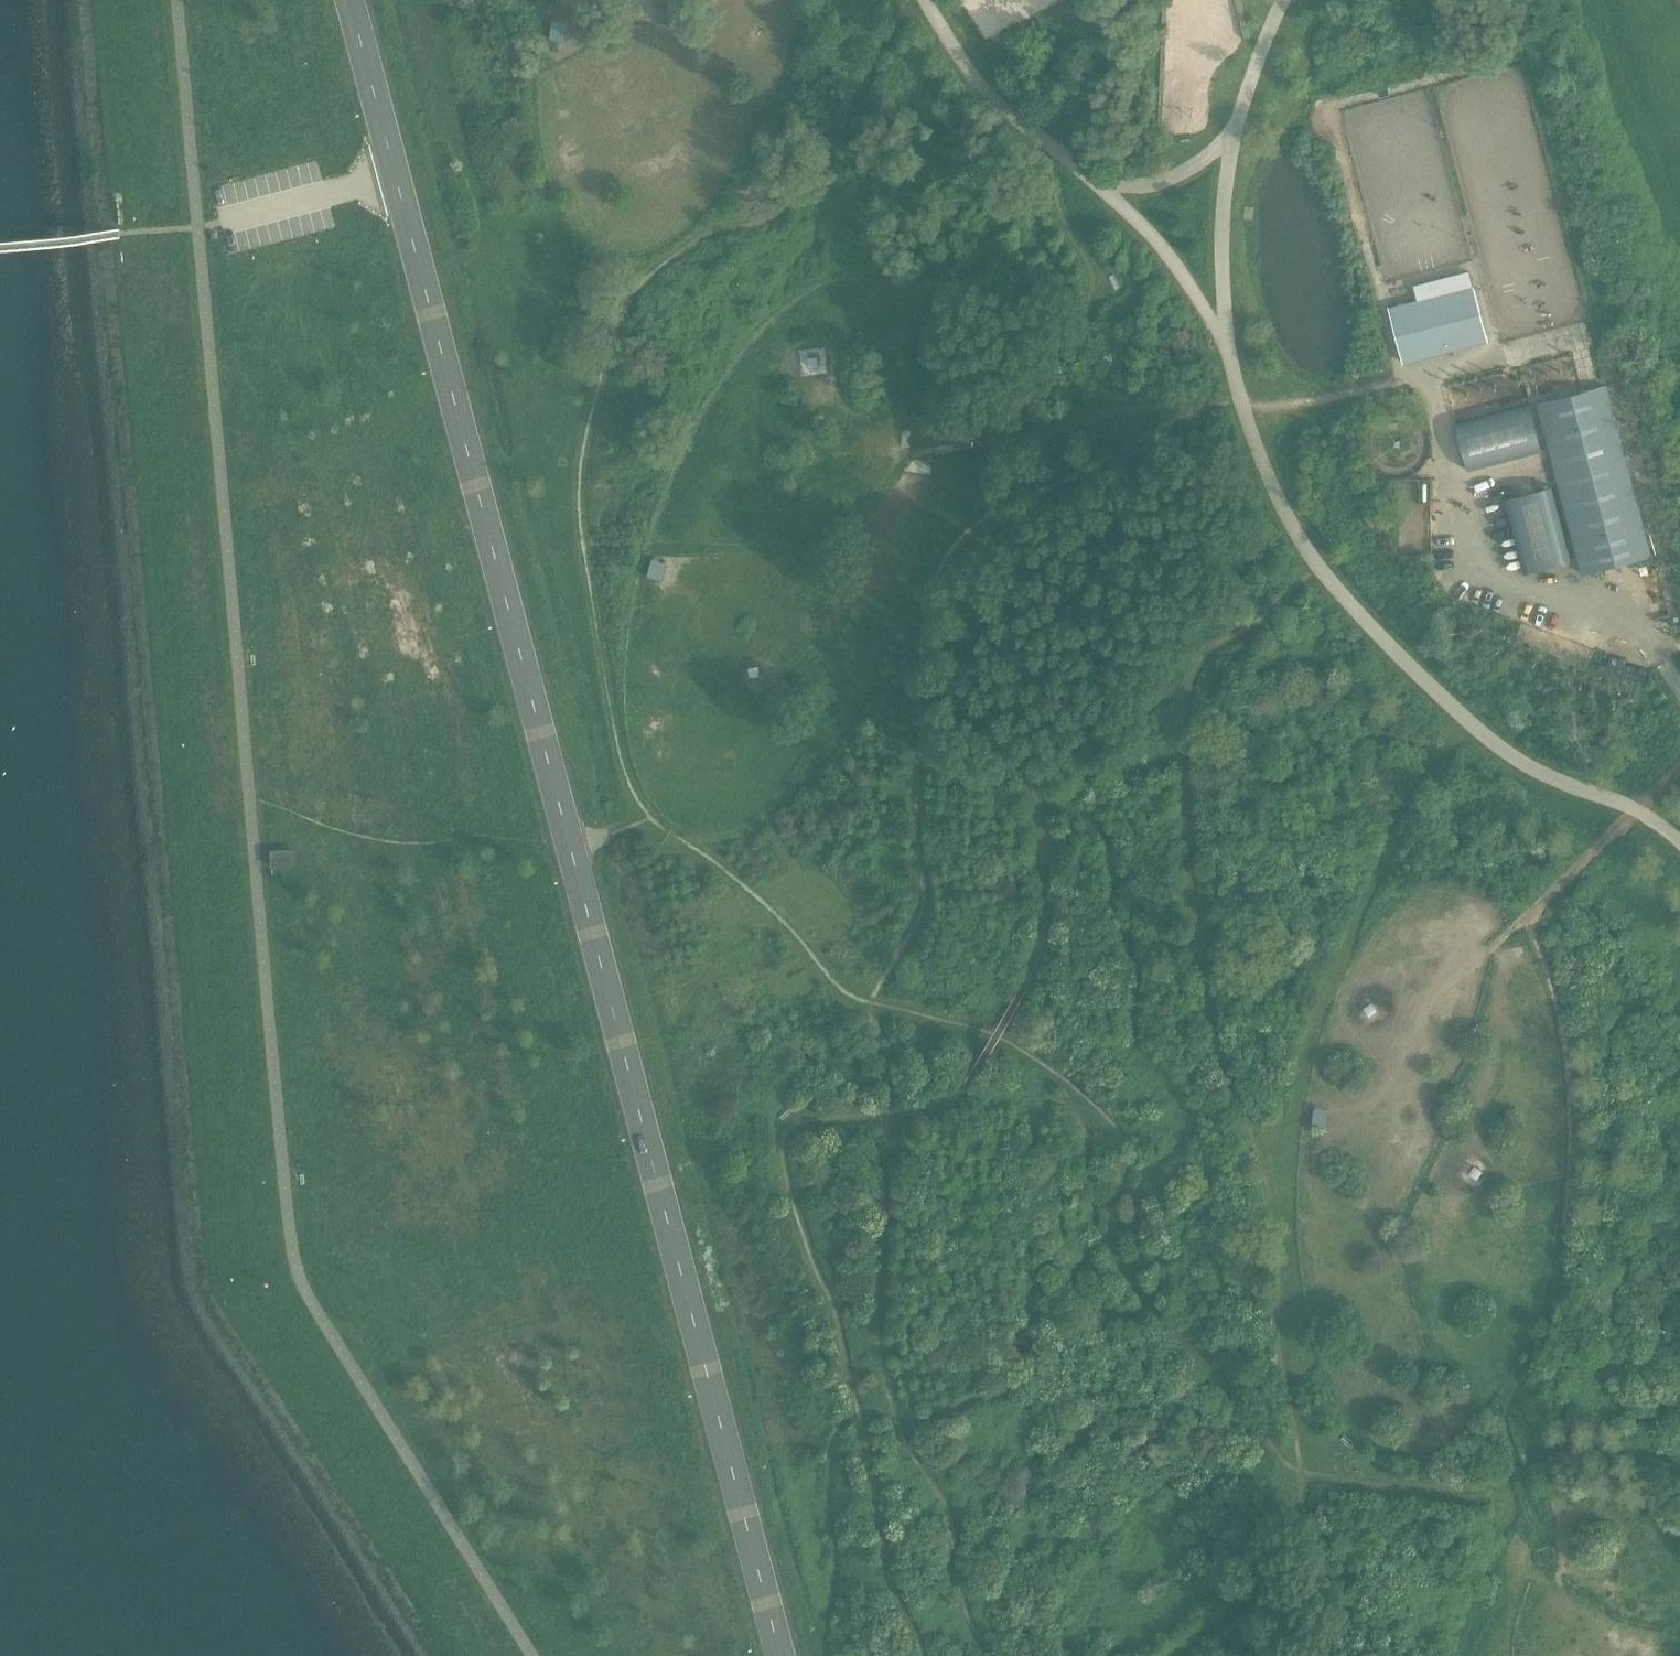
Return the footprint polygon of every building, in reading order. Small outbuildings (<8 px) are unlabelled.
[(1470,287),(1385,312),(1401,367),(1486,342),(1470,287)] [(1603,385),(1537,404),(1587,574),(1652,555),(1603,385)] [(1529,407),(1455,428),(1468,475),(1542,453),(1529,407)] [(1552,487),(1506,501),(1527,575),(1574,561),(1552,487)] [(1404,498),(1402,550),(1432,551),(1434,499),(1404,498)] [(289,859),(288,844),(265,846),(266,861),(289,859)]
